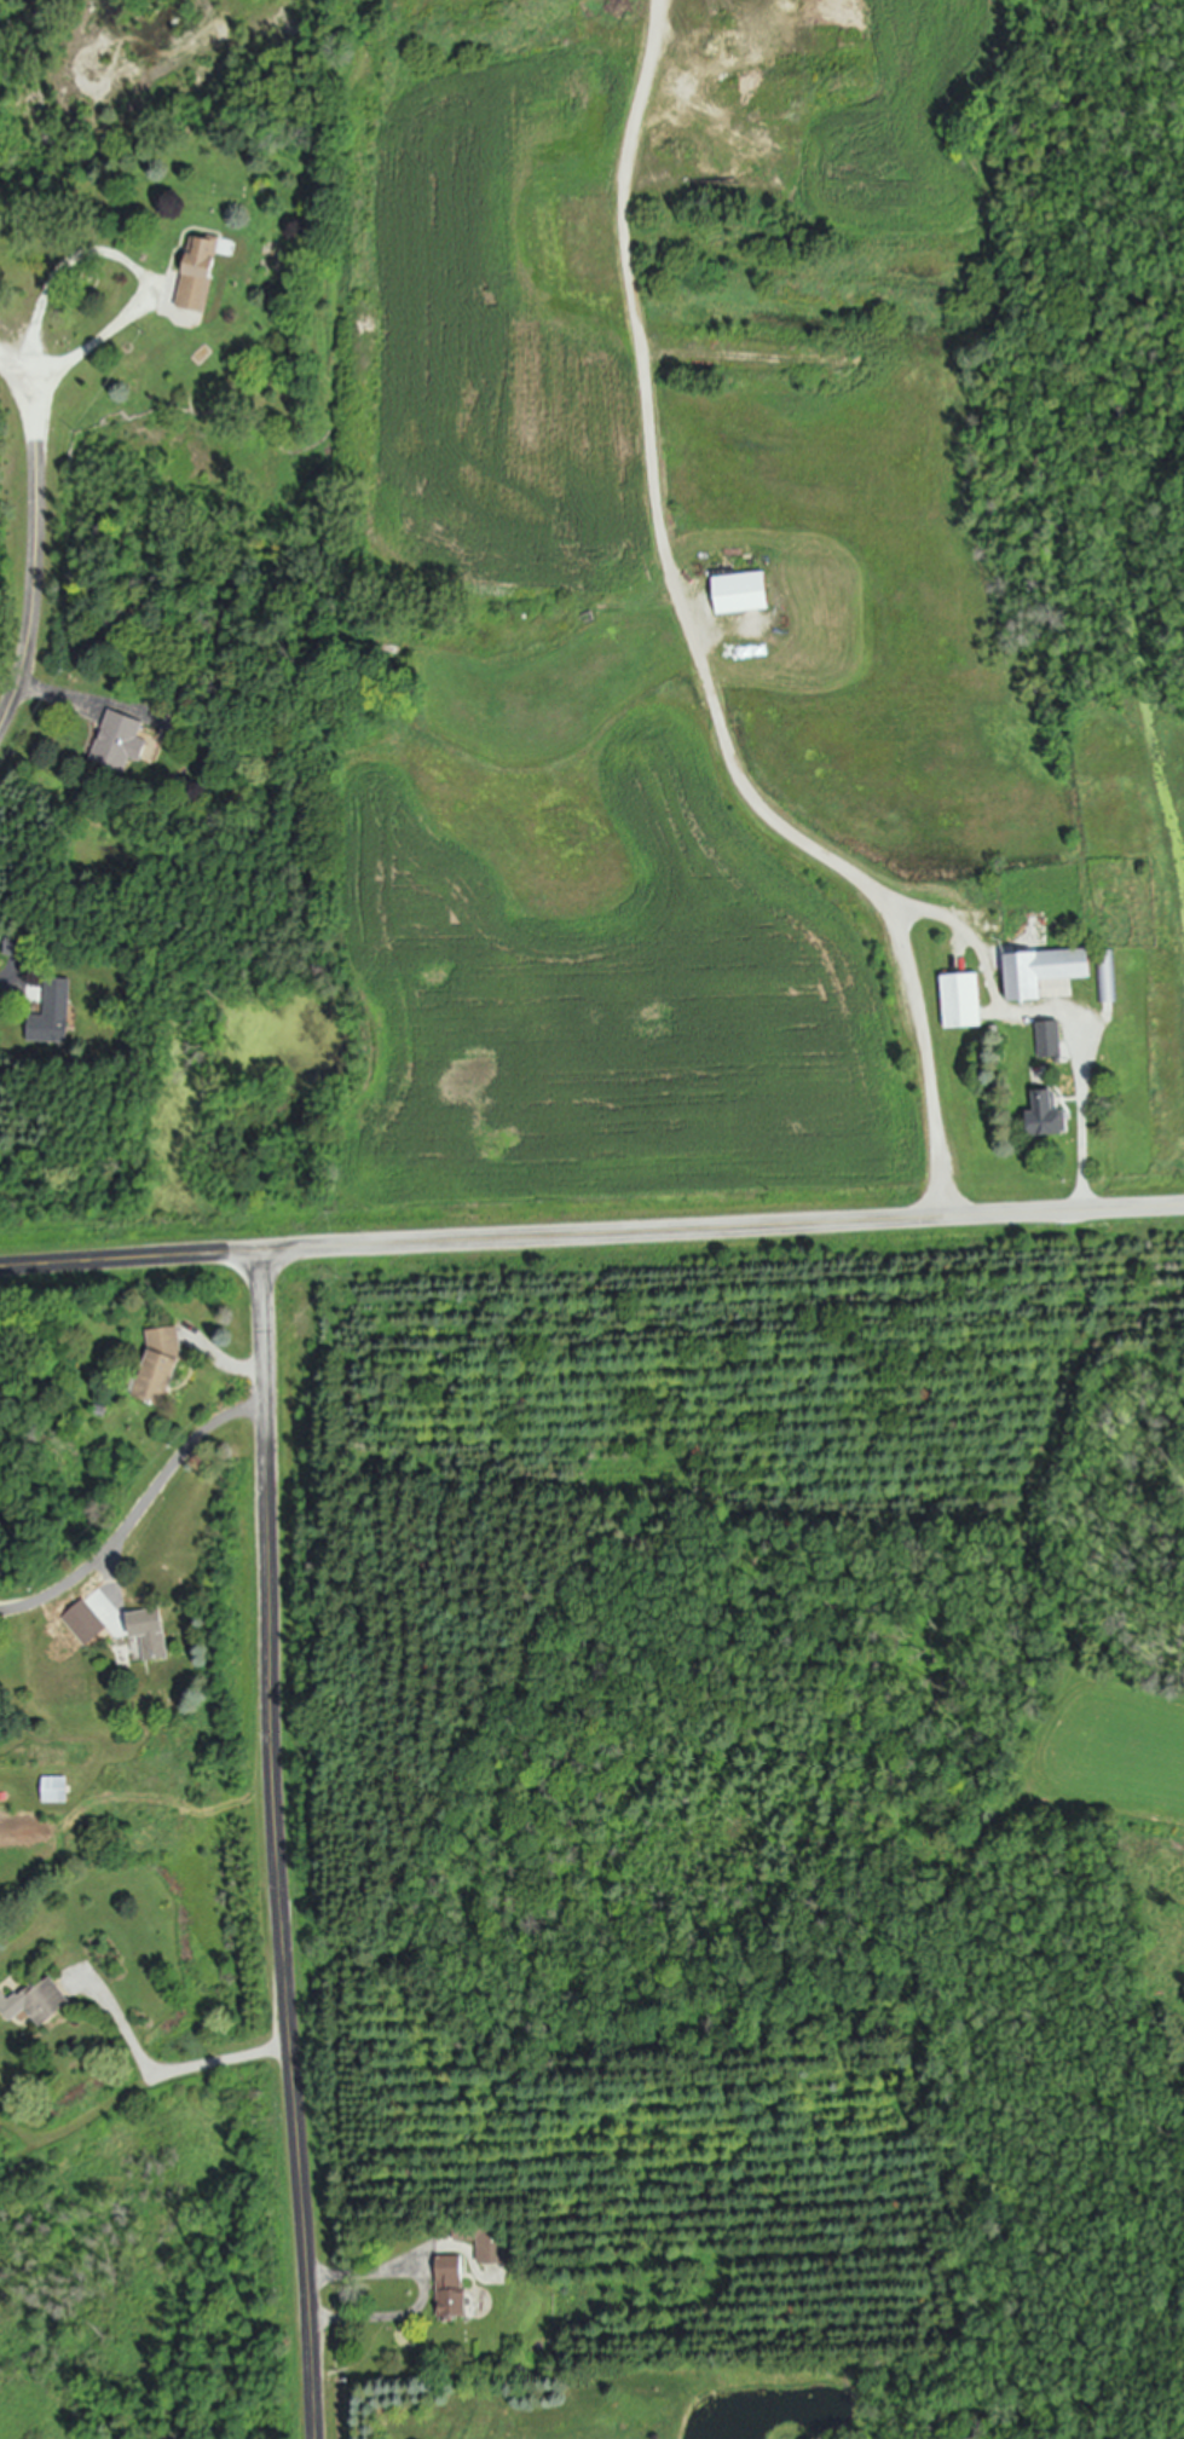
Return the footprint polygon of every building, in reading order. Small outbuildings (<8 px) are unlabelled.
[(202,313),(213,258),(209,257),(212,241),(187,236),(173,307),(202,313)] [(770,609),(765,572),(713,578),(717,615),(770,609)] [(125,773),(130,759),(140,763),(148,741),(138,738),(144,723),(108,710),(101,730),(113,734),(109,744),(97,740),(90,761),(125,773)] [(1004,955),(1007,1004),(1042,1001),(1041,981),(1092,978),(1090,950),(1004,955)] [(944,1029),(982,1027),(979,974),(941,976),(944,1029)] [(71,980),(46,980),(45,1017),(28,1017),(27,1042),(69,1043),(71,980)] [(1061,1058),(1060,1022),(1037,1023),(1038,1059),(1061,1058)] [(1033,1092),(1035,1112),(1027,1113),(1030,1139),(1065,1134),(1062,1109),(1055,1110),(1053,1090),(1033,1092)] [(146,1330),(148,1349),(134,1395),(165,1404),(180,1355),(178,1328),(146,1330)] [(109,1628),(83,1600),(62,1620),(87,1648),(109,1628)] [(128,1614),(131,1639),(142,1637),(145,1663),(169,1660),(162,1610),(128,1614)] [(71,2003),(50,1975),(12,2004),(3,1992),(0,1994),(0,2011),(9,2022),(26,2009),(40,2028),(71,2003)] [(477,2265),(507,2264),(506,2230),(476,2231),(477,2265)] [(436,2258),(437,2317),(464,2317),(463,2257),(436,2258)]
